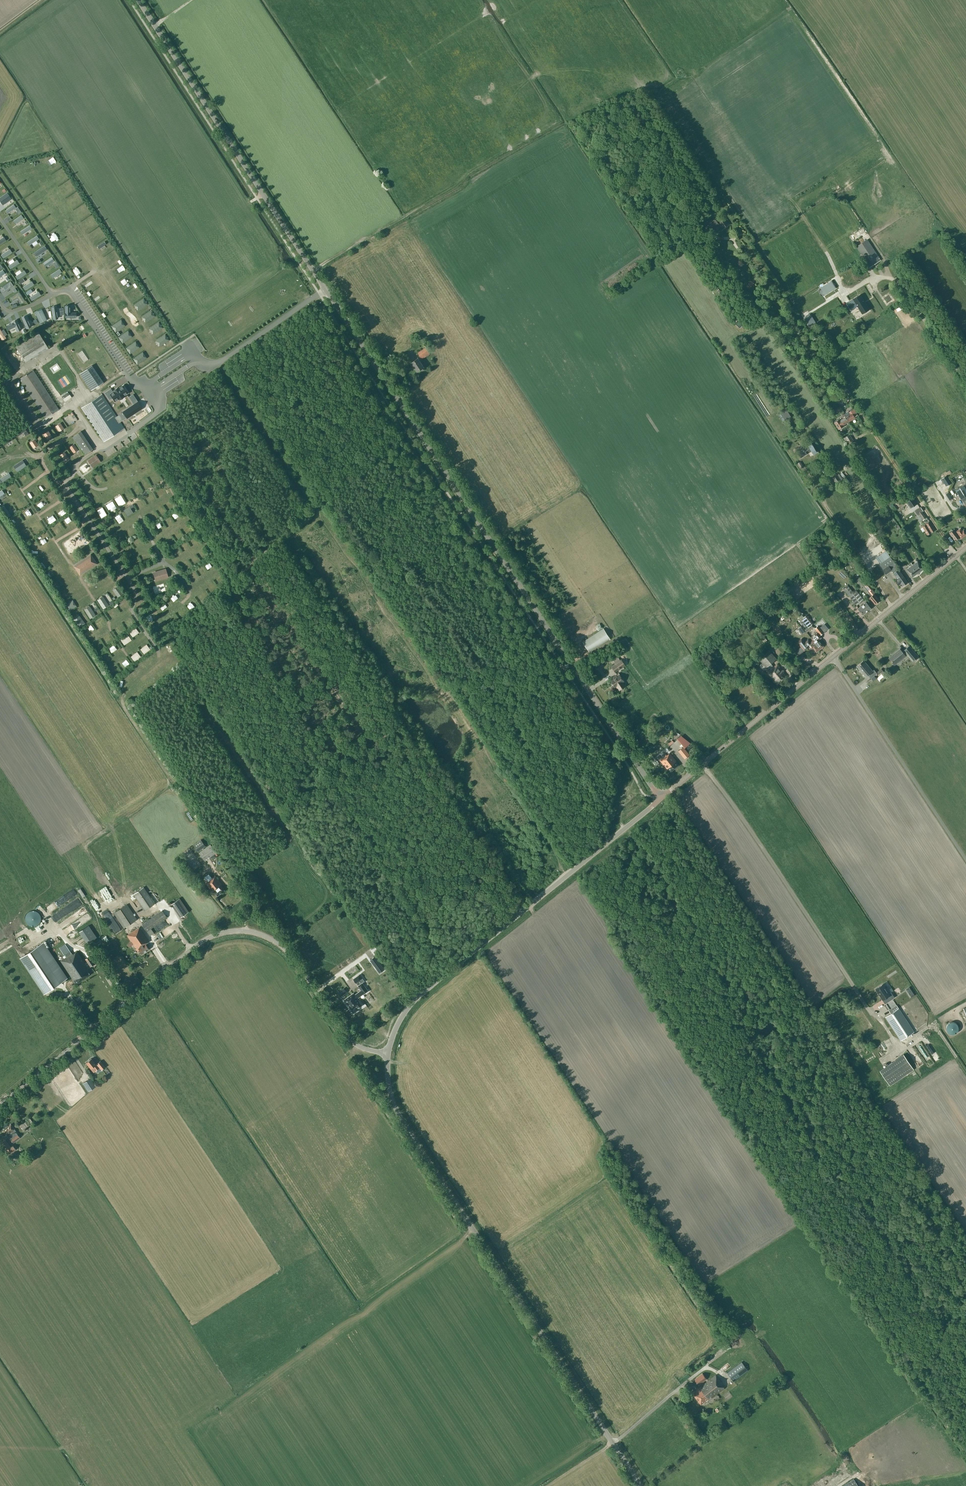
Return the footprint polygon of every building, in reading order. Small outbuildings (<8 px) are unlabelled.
[(0,198),(0,202),(3,206),(12,199),(7,193),(0,198)] [(5,208),(8,212),(16,207),(13,203),(5,208)] [(13,219),(15,223),(23,217),(21,213),(13,219)] [(723,218),(718,221),(716,219),(709,224),(710,224),(705,227),(710,233),(714,230),(713,229),(719,225),(721,224),(723,227),(728,225),(723,218)] [(20,231),(22,234),(32,228),(30,224),(20,231)] [(27,240),(29,244),(39,238),(36,234),(27,240)] [(867,239),(857,246),(870,267),(880,260),(867,239)] [(34,251),(36,255),(46,248),(44,245),(34,251)] [(10,248),(1,254),(3,257),(12,251),(10,248)] [(42,261),(45,266),(54,260),(51,255),(42,261)] [(17,258),(9,264),(11,268),(20,262),(17,258)] [(50,274),(53,277),(61,271),(59,268),(50,274)] [(865,269),(853,276),(856,282),(868,275),(865,269)] [(15,275),(18,278),(26,273),(24,270),(15,275)] [(2,293),(14,286),(11,281),(0,288),(0,290),(2,293)] [(23,286),(25,289),(33,284),(31,281),(23,286)] [(30,296),(32,299),(41,294),(38,290),(30,296)] [(21,303),(25,300),(19,291),(15,294),(21,303)] [(878,299),(884,307),(895,300),(892,294),(886,298),(884,295),(878,299)] [(869,309),(860,295),(846,303),(850,310),(857,305),(862,313),(869,309)] [(70,311),(70,305),(64,305),(64,317),(76,317),(76,311),(70,311)] [(41,308),(35,311),(40,322),(46,319),(41,308)] [(26,314),(21,316),(27,328),(31,326),(26,314)] [(8,329),(15,326),(17,330),(22,328),(17,318),(12,321),(13,322),(7,325),(8,329)] [(48,348),(38,331),(15,345),(25,362),(48,348)] [(426,347),(418,352),(420,356),(418,358),(410,363),(414,369),(415,368),(417,371),(424,367),(419,360),(429,353),(431,352),(430,349),(428,351),(426,347)] [(146,365),(153,363),(149,354),(143,357),(146,365)] [(81,375),(91,390),(96,386),(100,383),(90,368),(81,375)] [(33,370),(19,379),(45,418),(59,409),(33,370)] [(123,396),(128,393),(123,385),(118,389),(117,388),(113,390),(114,391),(113,392),(110,388),(104,392),(109,400),(112,398),(114,402),(118,399),(119,400),(123,397),(123,396)] [(120,422),(127,417),(127,418),(137,411),(133,404),(123,411),(123,412),(116,416),(102,394),(81,408),(103,441),(124,428),(120,422)] [(845,417),(848,422),(855,418),(854,417),(857,415),(853,409),(849,412),(850,414),(845,417)] [(848,422),(845,417),(840,420),(839,419),(834,422),(838,429),(841,428),(844,426),(843,425),(848,422)] [(63,429),(60,423),(55,426),(59,432),(63,429)] [(17,436),(23,432),(25,435),(29,433),(27,430),(25,427),(21,429),(15,433),(17,436)] [(51,436),(48,431),(43,434),(47,440),(51,436)] [(92,449),(80,431),(72,437),(84,455),(92,449)] [(843,438),(848,446),(854,442),(849,434),(843,438)] [(1,442),(3,445),(13,439),(11,436),(1,442)] [(38,445),(34,439),(29,442),(33,448),(38,445)] [(807,453),(811,451),(813,454),(817,452),(810,441),(802,446),(807,453)] [(74,444),(69,447),(73,453),(78,450),(74,444)] [(799,451),(802,456),(807,453),(802,446),(797,449),(799,451)] [(60,455),(64,462),(69,459),(65,452),(60,455)] [(96,455),(87,460),(92,467),(100,461),(96,455)] [(25,462),(15,468),(17,471),(26,465),(25,462)] [(9,472),(0,478),(2,481),(11,476),(9,472)] [(836,483),(841,480),(837,475),(832,478),(836,483)] [(946,475),(941,478),(946,486),(951,482),(946,475)] [(956,490),(964,504),(965,502),(965,484),(956,490)] [(917,504),(912,497),(906,501),(911,508),(917,504)] [(4,504),(1,507),(7,517),(11,515),(4,504)] [(929,521),(921,526),(927,535),(935,530),(929,521)] [(960,537),(961,538),(965,535),(965,533),(963,530),(962,530),(961,528),(956,531),(954,529),(952,530),(952,529),(948,532),(949,533),(955,540),(960,537)] [(80,573),(95,563),(90,556),(75,566),(80,573)] [(890,557),(880,564),(883,569),(886,573),(891,570),(893,573),(897,579),(895,581),(898,585),(900,583),(902,586),(908,582),(898,569),(899,569),(890,557)] [(909,566),(906,569),(912,576),(923,569),(917,561),(912,565),(911,563),(908,565),(909,566)] [(212,573),(217,570),(211,562),(207,566),(212,573)] [(153,573),(155,580),(166,576),(164,570),(153,573)] [(874,593),(875,593),(871,589),(873,588),(862,575),(859,577),(861,580),(860,581),(868,592),(869,591),(870,593),(868,595),(869,597),(875,604),(880,600),(874,593)] [(847,585),(843,589),(856,605),(863,599),(856,590),(853,592),(847,585)] [(866,602),(858,608),(863,614),(871,608),(866,602)] [(814,627),(820,635),(823,632),(817,624),(814,627)] [(603,628),(583,642),(589,652),(610,638),(603,628)] [(120,637),(123,645),(132,641),(128,633),(120,637)] [(820,649),(823,646),(818,640),(821,638),(819,635),(817,636),(815,634),(812,637),(813,639),(812,640),(820,649)] [(813,647),(816,652),(820,649),(812,640),(810,642),(808,639),(804,642),(801,638),(797,642),(801,647),(804,650),(808,647),(807,646),(809,645),(812,648),(813,647)] [(905,655),(907,654),(913,661),(918,656),(909,645),(903,650),(902,651),(900,649),(889,658),(894,664),(905,655)] [(777,664),(773,667),(771,663),(776,659),(769,650),(759,659),(766,667),(764,669),(777,684),(787,676),(777,664)] [(615,672),(625,665),(621,659),(620,660),(616,654),(611,657),(613,660),(613,661),(615,663),(611,666),(615,672)] [(748,662),(753,667),(758,662),(754,657),(748,662)] [(593,664),(594,664),(592,665),(595,669),(596,668),(597,669),(603,665),(600,659),(593,664)] [(866,677),(868,675),(871,678),(877,673),(874,670),(872,671),(863,660),(857,666),(866,677)] [(618,673),(616,674),(612,677),(614,679),(611,681),(615,687),(617,685),(617,686),(616,686),(616,687),(617,688),(618,688),(618,687),(619,690),(625,686),(622,682),(624,681),(623,680),(624,679),(623,678),(622,678),(620,675),(618,673)] [(623,697),(627,709),(633,707),(628,695),(623,697)] [(684,758),(689,754),(683,747),(678,751),(684,758)] [(667,769),(668,768),(670,772),(679,765),(676,761),(670,753),(667,755),(666,755),(660,760),(667,769)] [(193,845),(198,851),(205,846),(200,839),(193,845)] [(199,852),(205,861),(216,852),(210,844),(199,852)] [(221,885),(222,884),(215,875),(212,878),(209,874),(205,877),(208,881),(206,883),(213,891),(214,891),(217,895),(225,890),(221,885)] [(155,903),(144,887),(133,894),(145,910),(155,903)] [(56,907),(78,893),(75,889),(56,900),(57,902),(54,904),(56,907)] [(89,899),(93,903),(98,898),(94,894),(89,899)] [(171,903),(180,917),(188,911),(179,898),(171,903)] [(94,906),(99,916),(104,914),(101,907),(99,908),(97,904),(94,906)] [(127,904),(114,913),(123,928),(137,919),(127,904)] [(79,927),(90,919),(85,913),(82,909),(71,918),(73,921),(68,924),(72,929),(78,925),(79,927)] [(40,916),(40,915),(39,914),(38,912),(37,911),(36,911),(34,910),(33,910),(31,910),(30,911),(28,911),(27,912),(26,914),(25,915),(25,916),(25,918),(25,920),(25,921),(26,922),(27,924),(28,925),(30,925),(31,926),(33,926),(34,926),(36,925),(37,925),(38,924),(39,922),(40,921),(40,920),(41,918),(40,916)] [(103,916),(116,933),(122,928),(109,911),(103,916)] [(162,911),(142,924),(149,936),(154,933),(151,928),(167,917),(162,911)] [(79,931),(86,943),(96,937),(88,925),(79,931)] [(168,933),(174,930),(172,926),(157,933),(160,937),(164,935),(163,932),(167,930),(168,933)] [(139,927),(127,935),(137,951),(139,950),(142,954),(149,949),(145,944),(149,941),(139,927)] [(66,978),(42,942),(20,957),(44,993),(66,978)] [(76,984),(92,973),(88,968),(94,964),(89,956),(85,959),(89,965),(87,966),(77,951),(73,954),(72,953),(71,953),(67,947),(61,951),(65,957),(61,961),(76,984)] [(375,956),(370,960),(379,973),(384,969),(375,956)] [(364,981),(362,978),(359,974),(353,978),(358,985),(358,986),(360,988),(354,993),(353,993),(344,999),(352,1009),(357,1006),(358,1008),(362,1005),(359,1002),(360,1001),(355,995),(361,990),(364,994),(368,991),(362,983),(364,981)] [(887,980),(875,986),(885,1003),(895,997),(889,988),(891,987),(887,980)] [(900,1040),(914,1031),(899,1008),(885,1017),(900,1040)] [(946,1027),(946,1028),(946,1029),(946,1030),(947,1031),(947,1032),(948,1033),(949,1033),(950,1034),(951,1034),(952,1034),(953,1034),(954,1034),(955,1034),(956,1033),(957,1032),(958,1031),(958,1030),(958,1029),(958,1028),(958,1027),(958,1026),(958,1025),(957,1025),(957,1024),(956,1023),(955,1022),(954,1022),(953,1022),(952,1022),(951,1022),(950,1022),(949,1022),(949,1023),(948,1023),(948,1024),(947,1024),(947,1025),(946,1025),(946,1026),(946,1027)] [(916,1042),(923,1036),(921,1033),(913,1040),(916,1042)] [(923,1041),(934,1061),(939,1059),(928,1038),(923,1041)] [(930,1066),(934,1063),(925,1050),(924,1048),(920,1051),(930,1066)] [(917,1067),(923,1065),(918,1053),(912,1055),(917,1067)] [(904,1054),(880,1070),(889,1085),(913,1069),(904,1054)] [(939,1060),(941,1065),(952,1060),(950,1055),(939,1060)] [(100,1061),(96,1064),(91,1058),(86,1062),(93,1072),(96,1070),(97,1072),(100,1070),(105,1066),(100,1061)] [(95,1085),(91,1078),(83,1083),(87,1090),(95,1085)] [(12,1141),(13,1142),(20,1137),(15,1131),(16,1131),(10,1124),(3,1130),(8,1137),(9,1136),(11,1140),(12,1141)] [(5,1139),(0,1143),(9,1154),(16,1149),(12,1145),(10,1146),(5,1139)] [(758,1338),(765,1335),(762,1330),(756,1333),(758,1338)] [(741,1362),(727,1372),(733,1381),(748,1370),(741,1362)] [(707,1379),(702,1373),(694,1379),(699,1385),(707,1379)] [(701,1404),(705,1401),(705,1402),(724,1388),(721,1384),(722,1383),(716,1375),(696,1390),(692,1393),(701,1404)] [(831,1485),(833,1485),(841,1482),(838,1475),(829,1480),(831,1485)]
